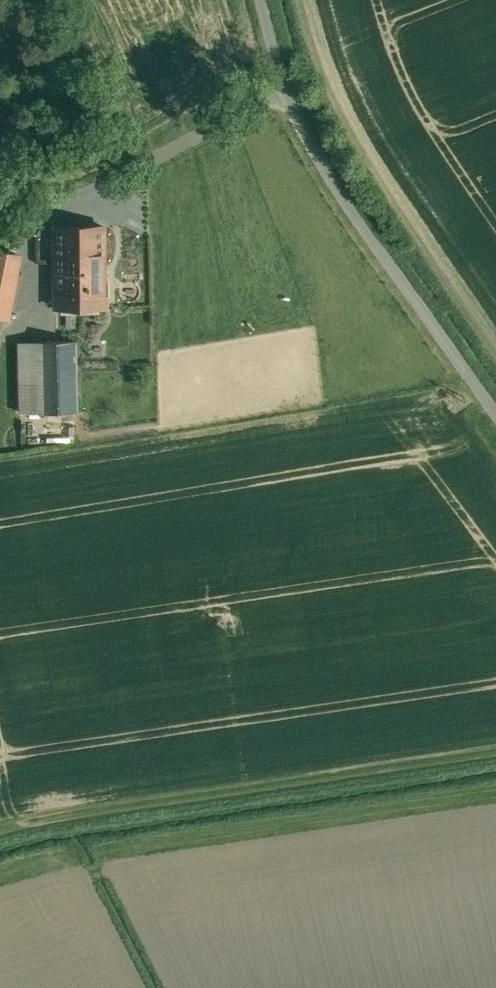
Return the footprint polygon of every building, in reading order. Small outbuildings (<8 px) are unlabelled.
[(102,224),(55,224),(56,304),(104,304),(102,224)] [(0,246),(0,294),(9,247),(0,246)] [(74,340),(38,342),(41,413),(76,412),(74,340)]
